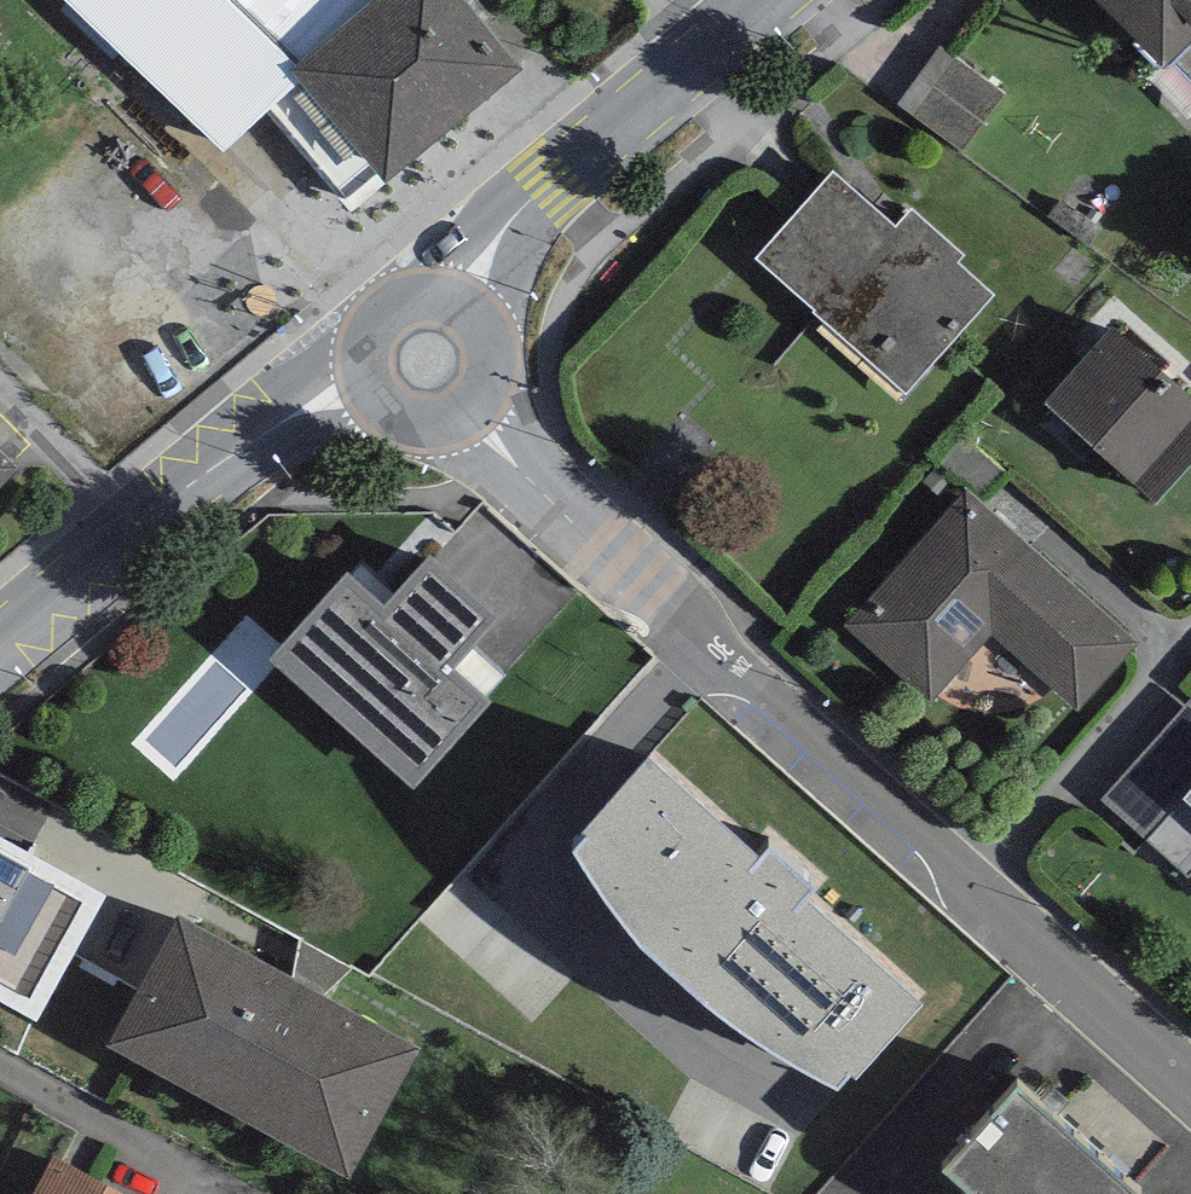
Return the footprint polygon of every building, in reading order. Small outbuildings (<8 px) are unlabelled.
[(63,0),(27,0),(0,28),(129,152),(106,176),(151,219),(219,149),(63,0)] [(300,81),(292,70),(297,67),(228,0),(63,0),(219,149),(226,156),(268,119),(263,112),(300,81)] [(297,67),(378,0),(228,0),(297,67)] [(462,0),(378,0),(297,67),(292,70),(300,81),(386,182),(521,72),(462,0)] [(1161,76),(1179,59),(1190,72),(1190,0),(1087,0),(1161,76)] [(947,56),(904,116),(971,164),(1014,103),(947,56)] [(349,214),(386,182),(300,81),(263,112),(268,119),(349,214)] [(895,229),(834,174),(756,260),(905,395),(993,298),(958,266),(965,258),(912,211),(895,229)] [(1109,329),(1042,406),(1157,507),(1190,468),(1190,399),(1109,329)] [(0,451),(0,492),(20,473),(0,451)] [(1139,643),(964,491),(844,628),(932,704),(991,637),(1078,712),(1139,643)] [(347,558),(271,643),(414,771),(490,686),(452,653),(498,602),(429,540),(384,591),(347,558)] [(246,689),(216,661),(145,738),(175,766),(246,689)] [(757,804),(651,713),(563,811),(634,914),(754,1009),(837,1062),(930,962),(818,859),(830,842),(769,790),(757,804)] [(1148,841),(1187,876),(1190,872),(1190,793),(1148,841)] [(0,803),(0,961),(43,984),(107,856),(0,803)] [(416,1017),(175,896),(109,1022),(350,1147),(416,1017)] [(1017,1056),(944,1138),(976,1169),(982,1165),(992,1175),(988,1179),(985,1187),(984,1193),(1113,1193),(1139,1165),(1017,1056)] [(53,1136),(23,1193),(161,1193),(163,1192),(53,1136)] [(676,1185),(671,1193),(694,1193),(676,1185)]
